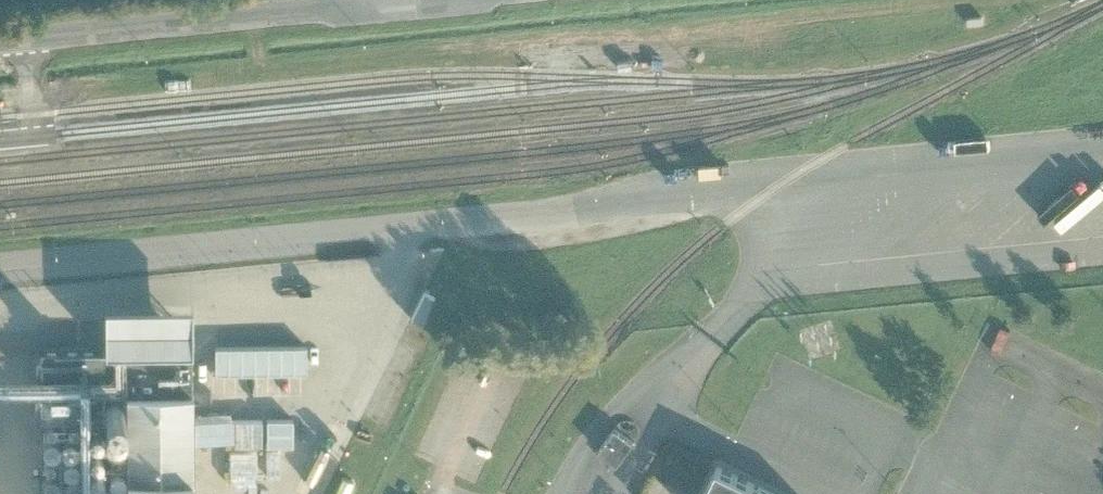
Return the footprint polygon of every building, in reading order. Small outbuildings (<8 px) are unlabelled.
[(1065,217),(1073,225),(1102,196),(1102,180),(1065,217)] [(197,351),(203,351),(203,306),(113,305),(113,350),(44,350),(45,373),(0,374),(0,390),(47,391),(46,493),(201,493),(197,351)] [(222,341),(223,368),(290,367),(289,340),(222,341)] [(270,441),(270,414),(233,414),(233,440),(270,441)] [(607,445),(626,459),(642,438),(623,424),(607,445)] [(701,493),(780,493),(716,463),(701,493)]
